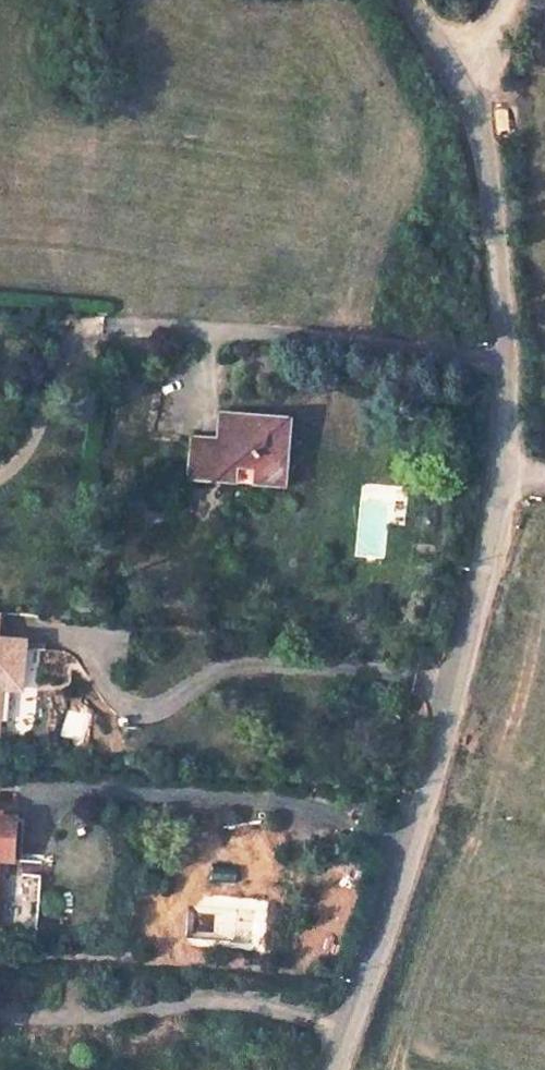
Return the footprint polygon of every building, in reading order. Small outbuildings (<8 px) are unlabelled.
[(221,413),(219,430),(230,432),(231,420),(259,423),(259,417),(221,413)] [(193,437),(188,475),(237,480),(238,465),(254,466),(253,481),(284,485),(290,419),(259,417),(259,423),(231,420),(230,432),(219,430),(217,439),(193,437)] [(238,465),(237,480),(253,481),(254,466),(238,465)] [(3,687),(23,689),(25,642),(0,640),(0,687),(3,687)] [(14,861),(17,819),(0,818),(0,860),(14,861)] [(239,865),(210,863),(209,883),(238,885),(239,865)]
